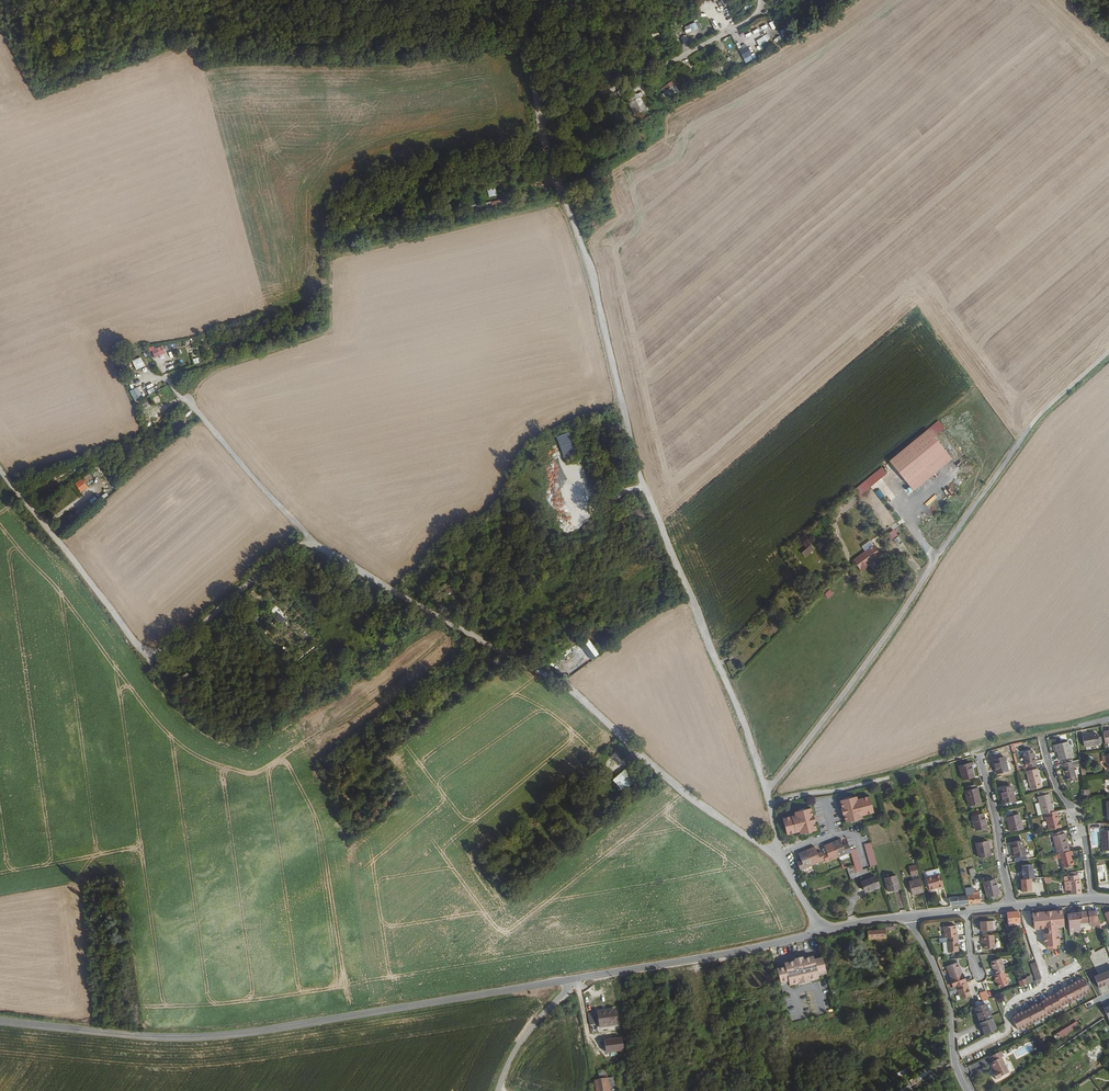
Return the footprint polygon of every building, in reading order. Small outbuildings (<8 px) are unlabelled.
[(804,4),(809,14),(818,9),(819,11),(823,8),(818,0),(811,0),(804,4)] [(809,14),(804,4),(801,6),(806,16),(809,14)] [(689,25),(691,31),(697,28),(695,23),(689,25)] [(780,30),(782,37),(789,34),(787,28),(780,30)] [(768,46),(766,41),(770,39),(768,34),(756,39),(760,49),(768,46)] [(745,63),(753,59),(747,44),(738,47),(745,63)] [(704,59),(701,53),(691,58),(694,64),(704,59)] [(691,70),(687,64),(680,67),(684,74),(691,70)] [(706,75),(703,70),(696,74),(699,79),(706,75)] [(672,80),(659,89),(667,100),(679,92),(672,80)] [(646,111),(640,98),(629,103),(635,116),(646,111)] [(651,140),(647,134),(646,135),(646,136),(636,143),(639,147),(651,140)] [(616,161),(614,157),(605,162),(607,166),(616,161)] [(495,187),(487,189),(489,197),(497,195),(495,187)] [(492,209),(507,205),(505,199),(490,203),(492,209)] [(149,353),(151,352),(154,358),(165,353),(162,346),(154,349),(153,346),(148,348),(149,353)] [(136,370),(144,366),(140,357),(132,361),(136,370)] [(129,390),(133,401),(142,398),(138,387),(129,390)] [(149,418),(158,413),(154,406),(145,411),(149,418)] [(912,491),(953,460),(935,436),(945,429),(939,421),(889,460),(912,491)] [(569,432),(561,435),(563,441),(564,442),(572,439),(569,432)] [(881,467),(854,490),(860,496),(887,473),(881,467)] [(81,479),(74,484),(80,493),(88,488),(81,479)] [(875,492),(880,499),(884,496),(880,489),(875,492)] [(892,539),(898,535),(894,529),(888,533),(892,539)] [(805,557),(814,549),(811,545),(801,553),(805,557)] [(872,547),(851,561),(859,572),(867,566),(866,564),(878,556),(872,547)] [(458,595),(445,583),(442,586),(455,598),(458,595)] [(829,589),(824,594),(829,598),(833,593),(829,589)] [(278,614),(281,612),(272,602),(267,607),(277,618),(279,615),(278,614)] [(286,617),(281,612),(278,614),(279,615),(277,618),(280,622),(286,617)] [(253,622),(249,618),(245,622),(249,627),(253,622)] [(582,654),(587,662),(595,657),(584,643),(577,648),(579,650),(582,654)] [(193,680),(186,672),(179,678),(187,686),(193,680)] [(457,689),(446,678),(444,677),(443,678),(444,679),(440,683),(450,694),(457,689)] [(1089,731),(1079,733),(1081,744),(1096,742),(1094,732),(1089,733),(1089,731)] [(1059,759),(1072,756),(1070,751),(1069,746),(1069,747),(1067,741),(1053,744),(1054,751),(1057,751),(1059,759)] [(1027,762),(1028,766),(1036,764),(1032,749),(1023,751),(1026,763),(1027,762)] [(1024,765),(1019,767),(1015,753),(1012,754),(1017,771),(1025,769),(1024,765)] [(995,770),(1006,768),(1003,754),(992,756),(995,770)] [(960,777),(972,773),(969,760),(957,763),(960,777)] [(1071,760),(1062,763),(1066,780),(1076,778),(1071,760)] [(628,766),(613,780),(623,791),(638,778),(628,766)] [(1030,788),(1041,786),(1037,767),(1026,770),(1030,788)] [(965,787),(963,788),(967,802),(978,799),(975,785),(974,785),(973,781),(964,784),(965,787)] [(998,785),(1001,800),(1013,797),(1009,783),(998,785)] [(1038,800),(1041,812),(1045,811),(1052,809),(1051,803),(1050,799),(1049,792),(1037,795),(1038,800)] [(844,813),(843,813),(845,821),(861,817),(860,814),(872,811),(869,795),(857,798),(856,796),(840,799),(841,808),(843,807),(844,813)] [(811,815),(812,814),(810,806),(794,810),(795,813),(783,816),(787,832),(799,829),(800,832),(816,828),(814,820),(812,820),(811,815)] [(1057,817),(1055,809),(1052,809),(1045,811),(1046,814),(1044,815),(1048,828),(1060,825),(1058,819),(1057,819),(1057,817)] [(978,811),(970,813),(973,827),(984,824),(981,810),(978,811)] [(1005,814),(1008,828),(1020,825),(1017,811),(1005,814)] [(1098,822),(1086,823),(1087,830),(1090,830),(1089,828),(1099,827),(1098,822)] [(1100,849),(1108,848),(1108,829),(1099,830),(1100,849)] [(1051,834),(1055,852),(1068,849),(1063,830),(1060,831),(1051,834)] [(826,861),(850,851),(849,847),(848,844),(842,846),(841,844),(839,838),(824,844),(826,850),(827,852),(823,854),(822,852),(822,851),(818,853),(817,851),(814,844),(799,851),(801,857),(802,859),(798,861),(800,867),(825,858),(826,861)] [(973,840),(976,854),(988,852),(985,838),(973,840)] [(1012,854),(1023,851),(1020,838),(1009,840),(1012,854)] [(864,844),(869,865),(876,863),(870,842),(864,844)] [(856,866),(857,870),(862,868),(856,846),(849,847),(850,851),(854,867),(856,866)] [(1068,849),(1055,852),(1057,857),(1059,856),(1061,866),(1071,863),(1069,854),(1071,853),(1070,849),(1068,849)] [(1029,877),(1032,876),(1031,863),(1021,864),(1021,868),(1021,873),(1022,873),(1022,877),(1029,877)] [(853,867),(847,868),(851,877),(859,874),(857,870),(855,871),(853,867)] [(886,886),(898,883),(895,870),(883,873),(886,886)] [(941,883),(938,870),(924,873),(927,885),(936,883),(936,884),(941,883)] [(861,880),(865,890),(879,884),(876,874),(861,880)] [(911,890),(921,887),(918,874),(907,877),(911,890)] [(1068,889),(1069,894),(1079,893),(1078,879),(1077,879),(1077,875),(1075,875),(1068,876),(1066,876),(1067,880),(1063,881),(1063,890),(1068,889)] [(980,879),(984,893),(994,891),(990,877),(980,879)] [(1030,889),(1029,877),(1022,877),(1019,877),(1020,890),(1030,889)] [(970,892),(965,892),(966,900),(978,899),(977,888),(970,889),(970,892)] [(965,892),(954,893),(955,901),(966,900),(965,892)] [(955,901),(954,893),(947,894),(948,902),(955,901)] [(1005,911),(1005,916),(1006,920),(1011,920),(1017,919),(1016,910),(1009,910),(1005,911)] [(1062,926),(1060,910),(1046,911),(1030,912),(1032,928),(1044,927),(1044,932),(1041,932),(1042,944),(1056,943),(1055,926),(1062,926)] [(1092,911),(1078,912),(1078,918),(1076,918),(1077,922),(1088,921),(1088,925),(1093,925),(1092,911)] [(1078,918),(1078,912),(1065,913),(1067,931),(1077,930),(1077,926),(1077,922),(1076,918),(1078,918)] [(990,919),(978,920),(979,929),(991,928),(990,919)] [(890,921),(875,922),(875,928),(864,929),(864,938),(882,936),(883,928),(890,927),(890,921)] [(942,924),(943,935),(947,935),(957,934),(956,930),(955,930),(954,923),(942,924)] [(991,933),(979,934),(980,938),(981,938),(982,942),(982,947),(992,946),(991,933)] [(908,945),(916,940),(911,934),(906,937),(904,938),(908,945)] [(957,934),(947,935),(948,939),(946,939),(947,950),(957,949),(956,942),(956,940),(957,940),(957,934)] [(817,973),(826,971),(821,955),(814,957),(813,954),(803,956),(796,958),(785,960),(786,965),(778,967),(781,982),(789,979),(790,984),(810,980),(810,979),(818,978),(817,973)] [(994,972),(1002,970),(1004,969),(1001,956),(990,959),(994,972)] [(944,964),(949,976),(961,972),(956,959),(944,964)] [(1040,980),(1035,964),(1029,966),(1034,981),(1040,980)] [(994,972),(992,973),(997,986),(1007,982),(1002,970),(994,972)] [(1097,989),(1108,984),(1108,971),(1093,978),(1097,989)] [(965,979),(962,972),(961,972),(949,976),(948,977),(951,985),(956,983),(964,979),(965,979)] [(1087,989),(1081,977),(1077,979),(1076,978),(1070,981),(1071,982),(1062,986),(1062,985),(1056,988),(1056,989),(1052,992),(1053,994),(1049,996),(1048,994),(1042,997),(1043,999),(1039,1001),(1040,1002),(1036,1004),(1035,1003),(1029,1006),(1029,1008),(1022,1011),(1021,1010),(1015,1013),(1016,1015),(1012,1017),(1018,1029),(1046,1015),(1045,1013),(1059,1006),(1058,1004),(1087,989)] [(964,979),(956,983),(957,987),(956,988),(959,997),(969,994),(967,988),(966,986),(967,986),(964,979)] [(1089,1007),(1099,1002),(1096,998),(1087,1003),(1089,1007)] [(981,999),(972,1002),(974,1007),(983,1003),(981,999)] [(983,1003),(974,1007),(980,1020),(991,1016),(985,1003),(983,1003)] [(616,1008),(600,1011),(603,1028),(619,1025),(616,1008)] [(598,1014),(591,1015),(593,1026),(600,1025),(598,1014)] [(981,1024),(985,1033),(995,1027),(992,1019),(981,1024)] [(1075,1020),(1055,1032),(1059,1038),(1078,1026),(1075,1020)] [(624,1047),(611,1049),(612,1056),(626,1054),(624,1047)] [(991,1079),(1004,1073),(1003,1071),(997,1058),(999,1057),(996,1051),(985,1056),(987,1062),(986,1062),(991,1072),(988,1073),(991,1079)] [(907,1068),(896,1073),(898,1077),(909,1072),(907,1068)] [(605,1081),(613,1080),(612,1072),(603,1073),(605,1081)] [(615,1090),(624,1090),(621,1078),(613,1080),(615,1090)] [(597,1090),(615,1090),(613,1080),(605,1081),(595,1083),(597,1090)]
